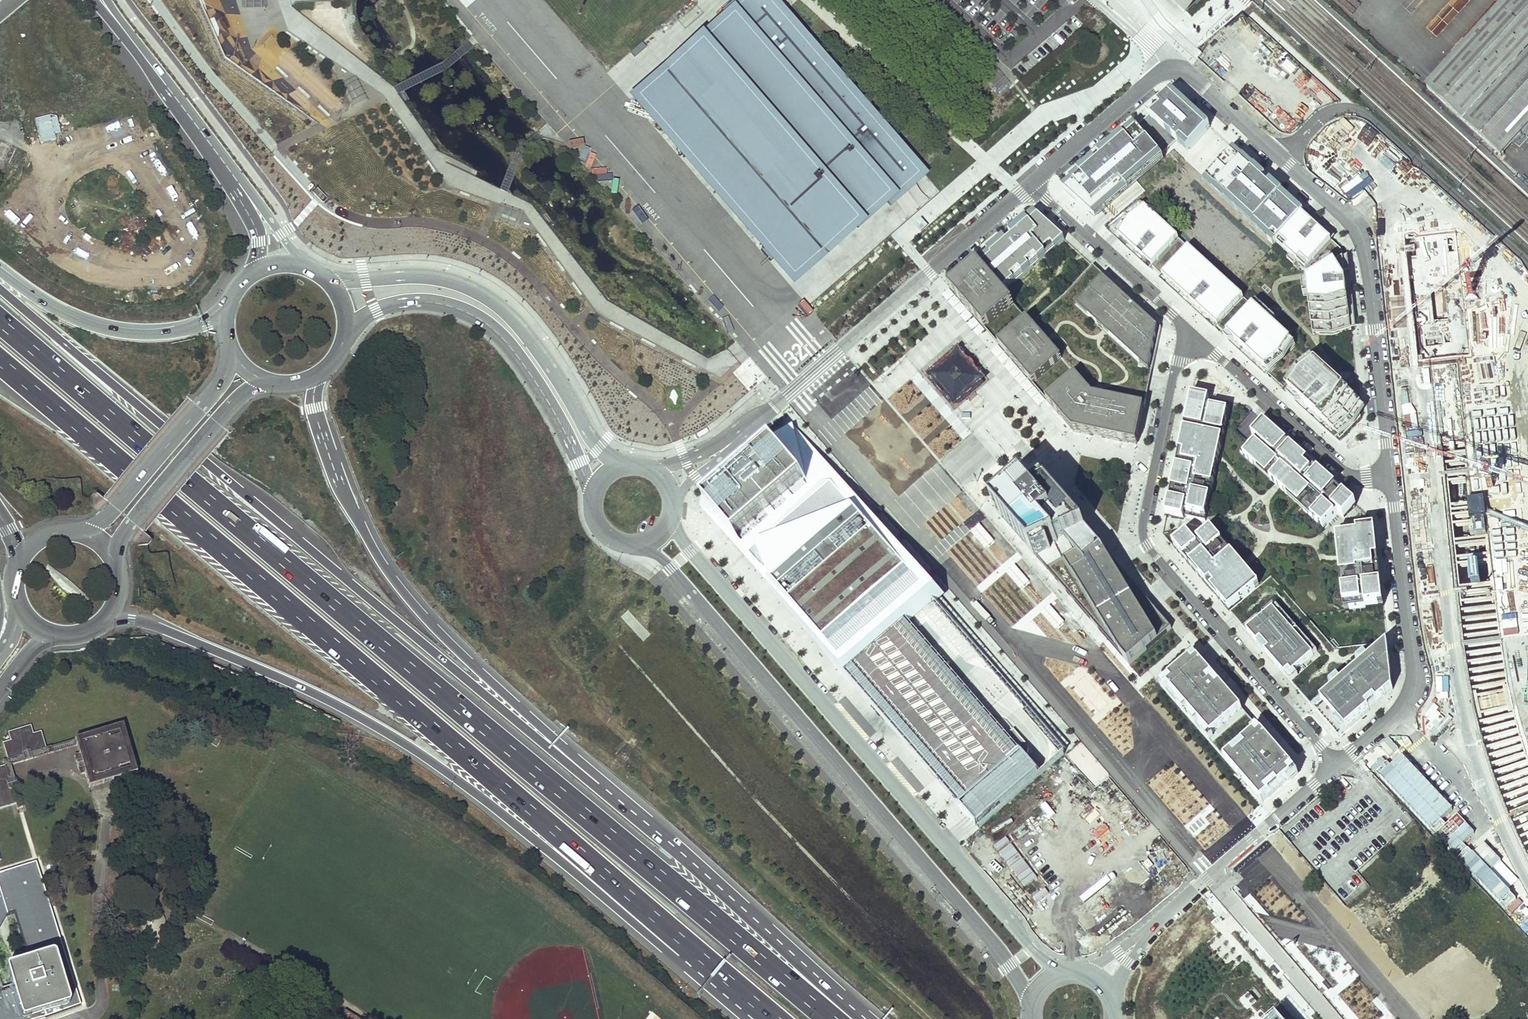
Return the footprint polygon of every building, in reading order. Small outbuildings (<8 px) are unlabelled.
[(241,11),(266,10),(265,0),(240,0),(241,11)] [(927,177),(773,0),(758,0),(786,32),(827,80),(828,80),(885,147),(910,175),(884,198),(875,187),(872,184),(849,203),(805,242),(760,190),(762,189),(748,172),(746,174),(723,147),(672,88),(684,77),(685,79),(696,70),(695,68),(738,31),(731,22),(757,0),(737,0),(719,15),(722,18),(626,101),(791,290),(886,208),(888,211),(927,177)] [(760,190),(805,242),(849,203),(872,184),(875,187),(884,198),(910,175),(885,147),(828,80),(827,80),(786,32),(758,0),(757,0),(731,22),(738,31),(695,68),(696,70),(685,79),(684,77),(672,88),(723,147),(746,174),(748,172),(762,189),(760,190)] [(1426,89),(1503,159),(1527,132),(1527,0),(1507,0),(1426,89)] [(1426,29),(1438,36),(1448,21),(1436,14),(1426,29)] [(590,53),(585,57),(596,70),(601,66),(590,53)] [(1011,88),(995,69),(984,78),(1000,97),(1011,88)] [(1071,185),(1065,190),(1096,219),(1103,213),(1109,208),(1139,184),(1164,165),(1161,161),(1178,148),(1187,152),(1210,127),(1175,95),(1071,185)] [(48,116),(33,120),(39,143),(54,140),(52,133),(59,132),(55,117),(49,119),(48,116)] [(1273,246),(1276,243),(1303,214),(1304,213),(1234,149),(1203,182),(1273,246)] [(1176,165),(1185,174),(1194,166),(1184,157),(1176,165)] [(1325,159),(1319,167),(1331,176),(1337,168),(1325,159)] [(1342,171),(1337,175),(1345,185),(1350,182),(1342,171)] [(620,200),(623,184),(611,182),(608,197),(620,200)] [(121,204),(125,186),(113,183),(109,201),(121,204)] [(107,202),(102,213),(113,218),(118,207),(107,202)] [(1149,264),(1175,236),(1143,206),(1139,202),(1109,228),(1118,236),(1135,252),(1141,257),(1149,264)] [(1037,214),(979,264),(1004,292),(1065,240),(1037,214)] [(1343,251),(1303,214),(1276,243),(1306,270),(1306,275),(1313,335),(1316,335),(1333,335),(1342,333),(1350,331),(1351,330),(1343,251)] [(1175,236),(1149,264),(1159,273),(1185,245),(1175,236)] [(1218,327),(1243,299),(1233,290),(1185,245),(1159,273),(1218,327)] [(950,289),(987,331),(1015,306),(1004,292),(979,264),(950,289)] [(1096,395),(1145,405),(1153,369),(1083,305),(1108,278),(1093,265),(1067,295),(1032,324),(1065,362),(1075,372),(1096,395)] [(1083,305),(1153,369),(1161,327),(1108,278),(1083,305)] [(1243,299),(1218,327),(1227,337),(1253,309),(1243,299)] [(1253,309),(1227,337),(1265,370),(1280,358),(1292,342),(1276,329),(1276,323),(1256,305),(1253,309)] [(1015,306),(987,331),(999,345),(1028,320),(1024,315),(1015,306)] [(999,345),(1036,388),(1065,362),(1032,324),(1028,320),(999,345)] [(958,348),(926,376),(956,407),(987,380),(958,348)] [(1065,362),(1036,388),(1045,399),(1075,372),(1065,362)] [(1314,415),(1340,386),(1334,381),(1316,364),(1301,377),(1290,393),(1311,412),(1314,415)] [(1075,372),(1045,399),(1074,432),(1137,445),(1145,405),(1096,395),(1075,372)] [(1314,415),(1321,421),(1347,393),(1340,386),(1314,415)] [(1354,399),(1347,393),(1321,421),(1328,428),(1354,399)] [(1230,402),(1192,394),(1166,516),(1184,520),(1185,517),(1206,521),(1219,456),(1225,426),(1230,402)] [(1354,399),(1328,428),(1339,438),(1354,425),(1365,409),(1354,399)] [(1253,412),(1238,427),(1246,434),(1260,419),(1253,412)] [(1356,505),(1264,421),(1252,434),(1255,437),(1241,452),(1278,486),(1324,528),(1338,512),(1344,518),(1356,505)] [(1065,754),(934,603),(942,596),(793,425),(774,442),(805,478),(731,542),(979,828),(1065,754)] [(805,478),(774,442),(700,506),(731,542),(805,478)] [(1172,629),(1086,528),(1046,483),(1033,493),(1026,484),(995,510),(1038,559),(1129,665),(1172,629)] [(1163,534),(1230,611),(1260,585),(1242,566),(1209,527),(1193,541),(1188,535),(1184,539),(1177,530),(1163,534)] [(1375,530),(1337,534),(1340,558),(1345,610),(1384,606),(1375,530)] [(1316,710),(1388,643),(1337,649),(1335,649),(1305,615),(1271,575),(1260,585),(1230,611),(1249,633),(1274,611),(1315,659),(1290,680),(1316,710)] [(1249,633),(1290,680),(1315,659),(1274,611),(1249,633)] [(1388,643),(1316,710),(1339,737),(1393,690),(1388,643)] [(1205,739),(1241,708),(1195,656),(1160,686),(1205,739)] [(1222,758),(1258,727),(1241,708),(1205,739),(1222,758)] [(136,773),(122,725),(74,740),(76,746),(88,787),(136,773)] [(2,743),(7,760),(10,766),(46,755),(45,749),(40,732),(32,734),(29,726),(7,733),(10,741),(2,743)] [(1297,773),(1258,727),(1222,758),(1262,803),(1297,773)] [(45,749),(46,755),(76,746),(74,740),(45,749)] [(22,807),(10,766),(7,760),(2,761),(4,767),(0,768),(0,809),(15,804),(16,809),(22,807)] [(79,1006),(36,861),(0,873),(0,926),(1,923),(6,916),(13,913),(29,963),(21,966),(2,972),(7,988),(2,989),(0,984),(0,1018),(35,1018),(79,1006)]
